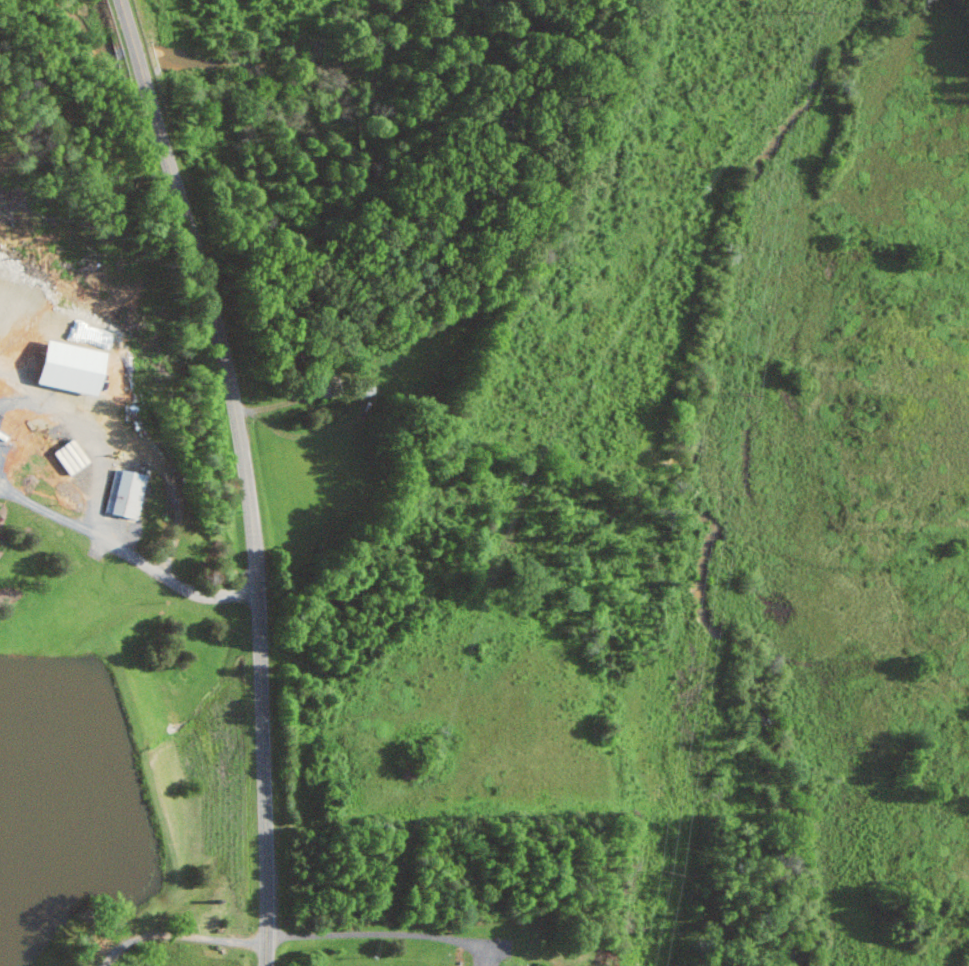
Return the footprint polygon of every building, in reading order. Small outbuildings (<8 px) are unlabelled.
[(29,385),(90,394),(96,350),(36,341),(29,385)] [(104,514),(136,519),(143,474),(110,470),(104,514)]
